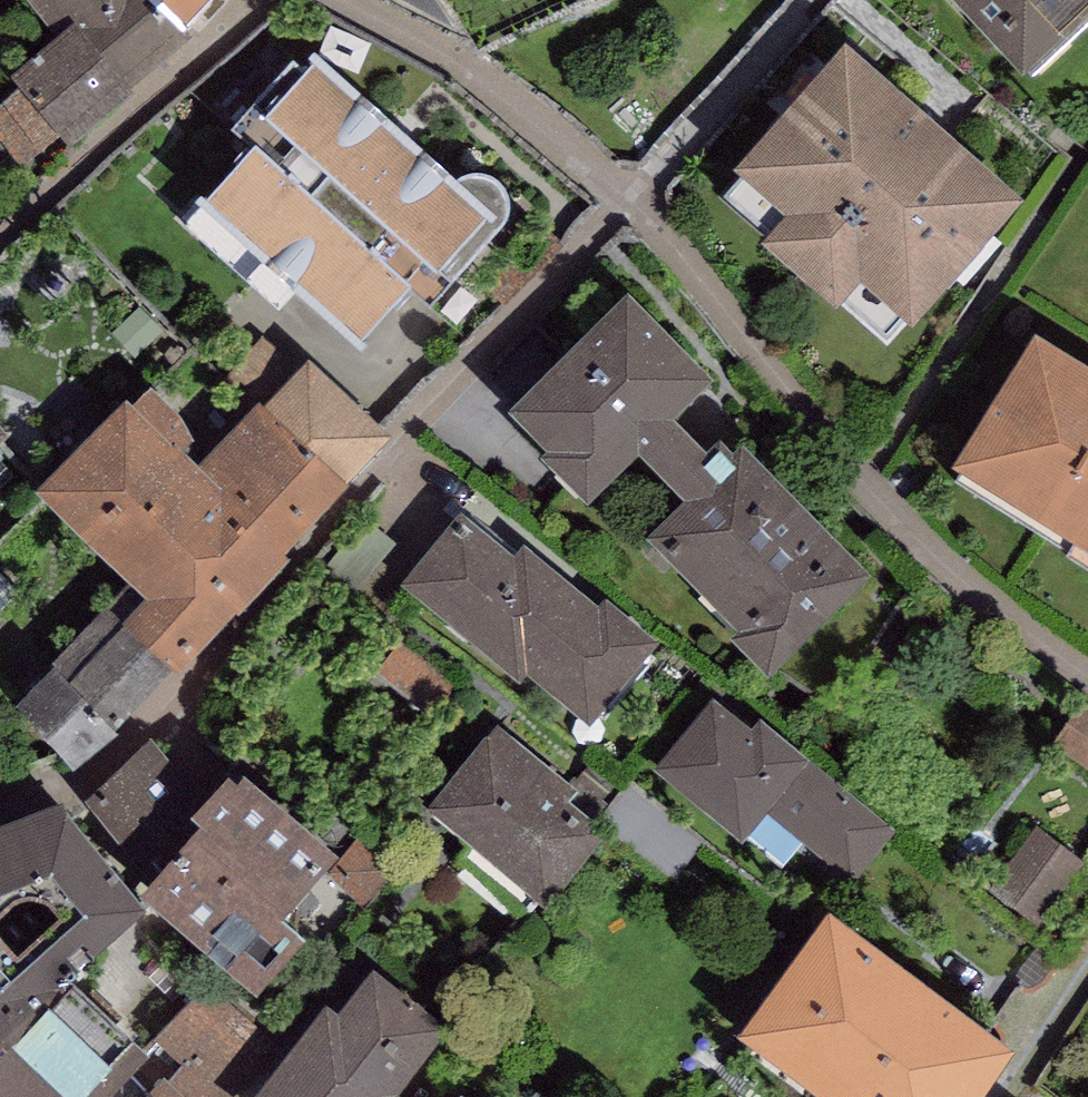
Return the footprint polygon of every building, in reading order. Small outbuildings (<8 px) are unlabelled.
[(55,38),(75,22),(130,89),(193,39),(185,28),(162,0),(25,0),(55,38)] [(185,28),(211,0),(162,0),(185,28)] [(1026,80),(1087,25),(1087,0),(954,0),(1026,80)] [(130,89),(75,22),(55,38),(9,75),(20,87),(60,137),(67,146),(133,93),(130,89)] [(456,173),(314,42),(307,50),(313,56),(267,105),(255,94),(232,119),(250,136),(197,193),(359,342),(410,287),(427,303),(505,219),(509,209),(511,194),(505,179),(500,174),(494,170),(486,166),(479,166),(472,165),(462,169),(456,173)] [(914,328),(1026,201),(847,44),(735,171),(741,176),(721,199),(888,347),(909,324),(914,328)] [(60,137),(20,87),(0,103),(0,143),(21,169),(60,137)] [(872,578),(741,445),(734,453),(720,439),(707,453),(675,421),(714,382),(629,295),(507,414),(547,454),(541,459),(588,506),(639,456),(684,502),(647,538),(736,629),(727,638),(768,680),(872,578)] [(952,459),(1087,544),(1087,360),(1034,327),(952,459)] [(311,353),(266,398),(346,476),(390,432),(311,353)] [(132,399),(124,392),(34,486),(131,578),(108,601),(175,665),(235,603),(239,607),(292,551),(286,545),(197,462),(179,445),(197,426),(149,381),(132,399)] [(261,394),(197,462),(286,545),(350,478),(346,476),(266,398),(261,394)] [(460,513),(400,586),(520,684),(526,676),(588,727),(657,643),(604,600),(599,606),(524,544),(514,557),(460,513)] [(175,665),(108,601),(11,703),(80,768),(175,665)] [(459,683),(405,638),(376,671),(430,717),(459,683)] [(751,729),(714,698),(654,769),(741,841),(765,813),(852,886),(896,833),(760,719),(751,729)] [(1084,702),(1053,744),(1087,770),(1087,705),(1084,702)] [(497,724),(426,807),(547,909),(608,837),(568,804),(578,792),(497,724)] [(145,738),(84,806),(161,875),(141,896),(258,1000),(309,943),(283,920),(338,859),(245,775),(219,804),(145,738)] [(68,979),(147,915),(61,805),(0,828),(0,1043),(68,979)] [(1038,927),(1086,864),(1035,825),(987,889),(1038,927)] [(735,1038),(817,1096),(981,1096),(1015,1049),(826,913),(735,1038)] [(374,968),(337,1015),(326,1006),(255,1096),(400,1096),(453,1028),(374,968)] [(0,1043),(0,1096),(103,1096),(142,1052),(68,979),(0,1043)] [(103,1096),(229,1096),(277,1042),(205,979),(142,1052),(103,1096)]
